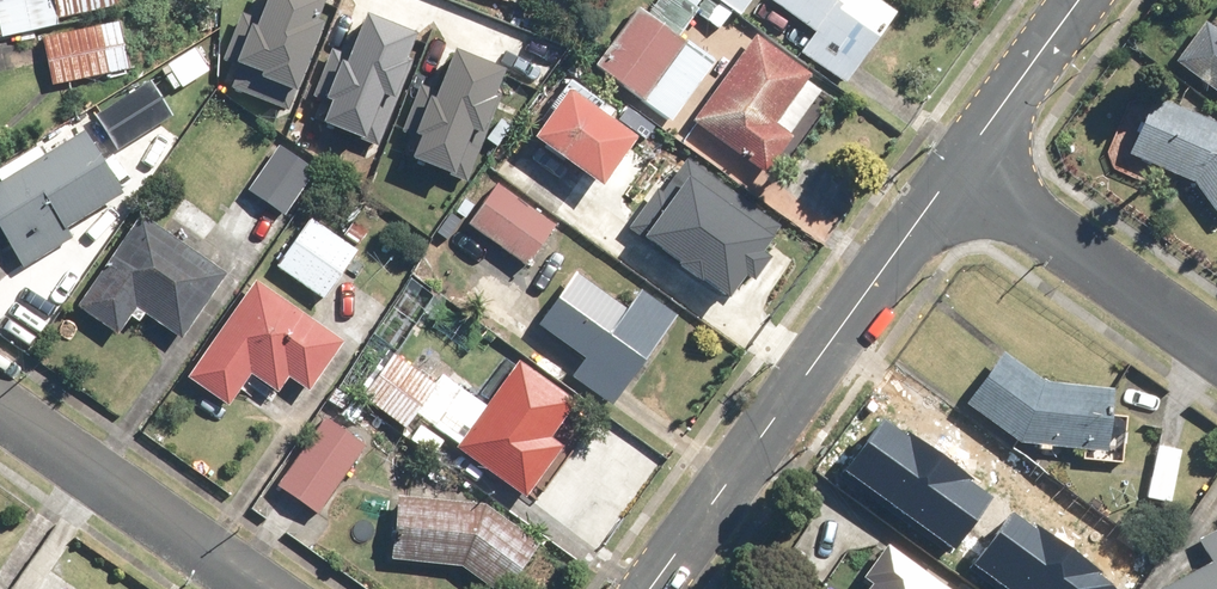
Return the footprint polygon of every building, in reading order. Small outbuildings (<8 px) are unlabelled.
[(2,33),(55,22),(50,0),(35,0),(0,7),(0,22),(2,33)] [(239,85),(288,105),(324,18),(317,16),(323,0),(266,0),(259,17),(243,11),(225,57),(246,66),(239,85)] [(739,12),(748,0),(723,0),(739,12)] [(847,81),(859,60),(897,4),(892,0),(770,0),(818,32),(804,59),(847,81)] [(332,98),(323,120),(377,140),(409,57),(404,55),(414,30),(368,12),(351,55),(340,51),(323,94),(332,98)] [(640,14),(602,68),(643,97),(682,42),(640,14)] [(1177,65),(1216,95),(1216,34),(1206,26),(1177,65)] [(51,39),(58,81),(124,69),(116,27),(51,39)] [(821,87),(758,40),(697,120),(761,168),(821,87)] [(420,80),(403,127),(420,133),(412,155),(465,174),(504,64),(453,45),(438,86),(420,80)] [(570,86),(534,138),(604,186),(640,134),(570,86)] [(101,111),(120,147),(152,131),(133,95),(101,111)] [(1154,101),(1133,153),(1190,175),(1216,209),(1216,126),(1154,101)] [(79,139),(0,181),(0,233),(13,257),(114,204),(79,139)] [(283,149),(228,233),(258,253),(313,169),(283,149)] [(681,149),(628,224),(727,293),(743,270),(751,276),(770,251),(762,245),(781,220),(681,149)] [(496,191),(471,227),(529,267),(554,232),(496,191)] [(122,333),(143,304),(183,331),(224,272),(146,219),(84,306),(122,333)] [(311,222),(278,266),(322,298),(355,254),(311,222)] [(574,275),(538,327),(583,358),(571,374),(613,405),(678,317),(636,286),(621,307),(574,275)] [(304,399),(343,344),(255,282),(189,373),(232,404),(259,367),(304,399)] [(1109,390),(1045,384),(1002,352),(965,402),(1020,442),(1103,450),(1109,390)] [(390,356),(363,394),(408,426),(435,389),(390,356)] [(520,492),(532,501),(569,453),(554,442),(579,406),(519,365),(459,451),(519,492),(520,492)] [(881,417),(840,475),(954,554),(995,496),(881,417)] [(325,426),(280,490),(315,514),(360,450),(325,426)] [(492,514),(397,500),(387,564),(481,578),(496,588),(505,588),(536,546),(492,514)] [(971,565),(1004,588),(1116,588),(1009,513),(971,565)] [(865,588),(946,588),(923,573),(923,572),(892,550),(865,588)] [(1160,588),(1216,588),(1216,559),(1160,588)]
